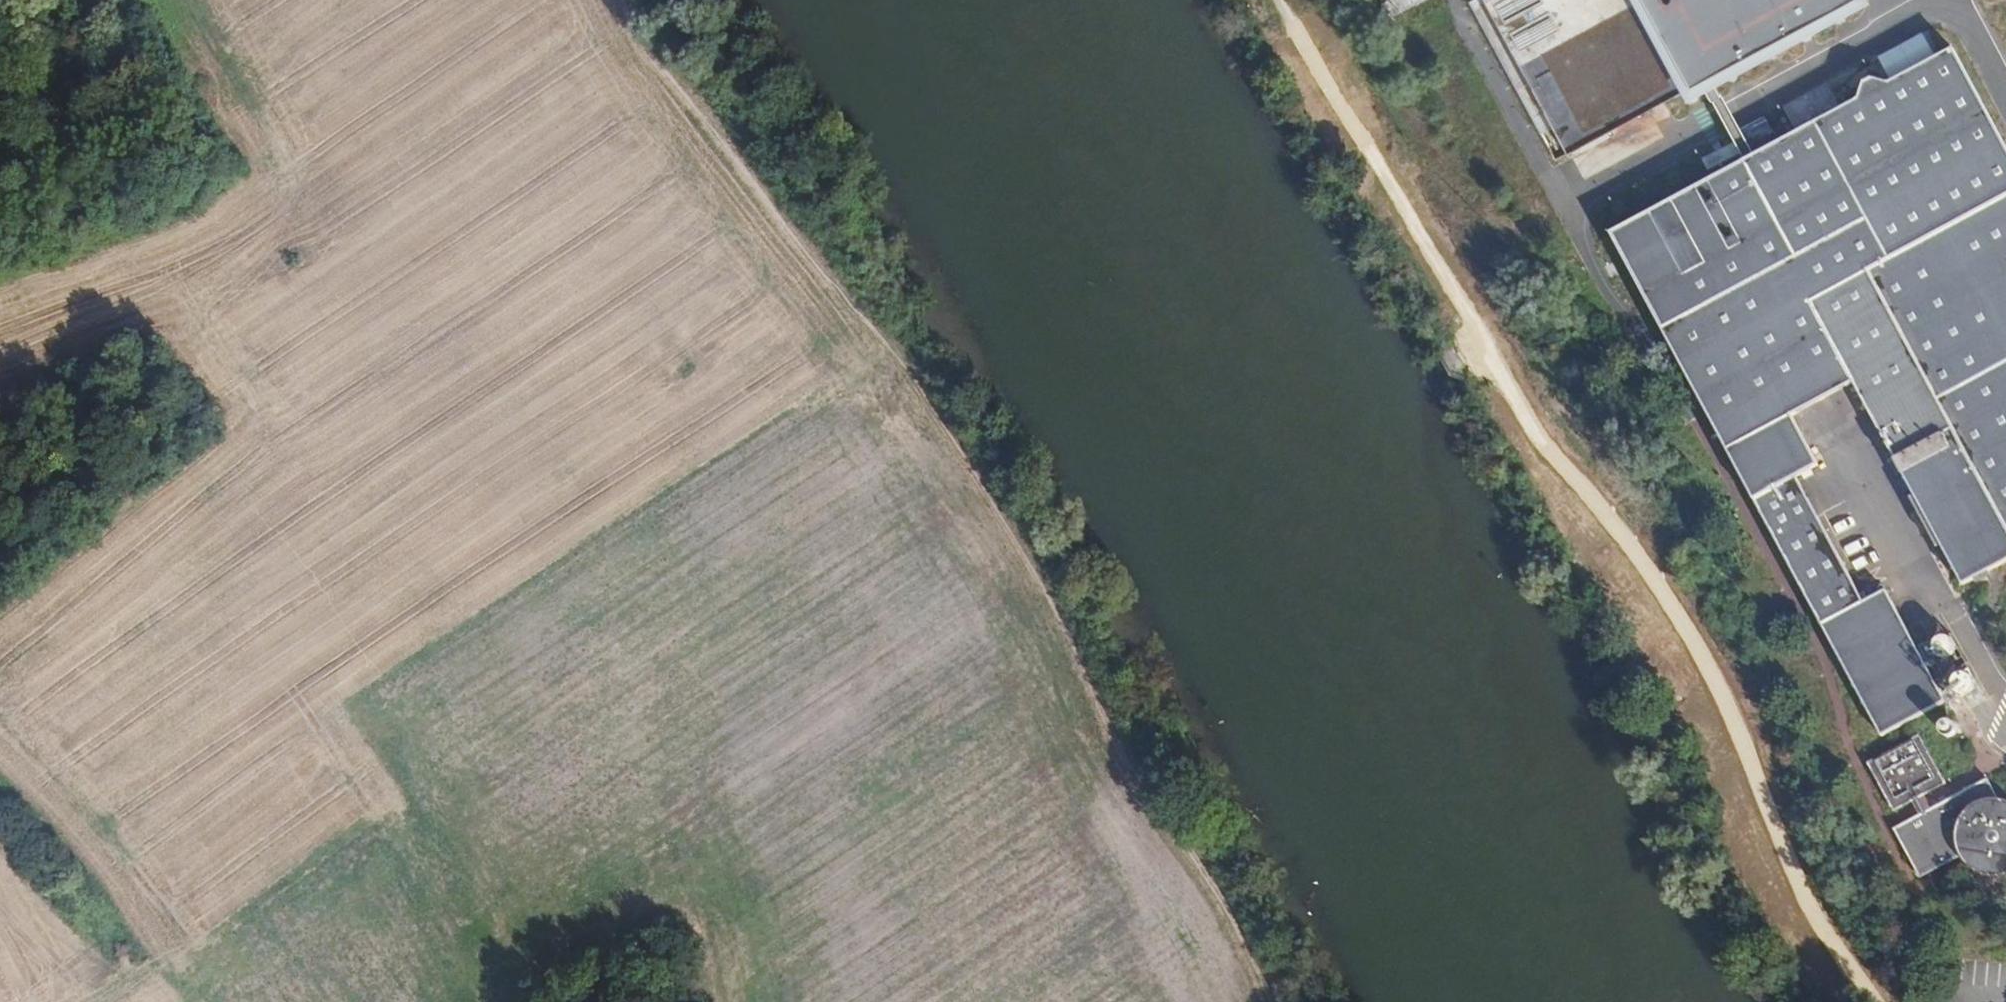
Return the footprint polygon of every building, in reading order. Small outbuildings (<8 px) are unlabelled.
[(1397,11),(1425,0),(1393,0),(1397,11)] [(1567,154),(1848,0),(1484,0),(1567,154)] [(1953,48),(1891,81),(1886,82),(1873,78),(1864,83),(1860,96),(1857,100),(1747,159),(1736,165),(1610,233),(1882,736),(1946,702),(1935,681),(1886,590),(1864,601),(1797,477),(1818,465),(1792,416),(1853,382),(1962,584),(2005,561),(2005,146),(1953,48)] [(1732,159),(1736,165),(1747,159),(1743,153),(1732,159)] [(1967,664),(1935,681),(1946,702),(1951,710),(1965,701),(1968,701),(1970,705),(1980,699),(1978,695),(1983,693),(1967,664)] [(1988,779),(1931,809),(1935,815),(1923,821),(1916,805),(1902,812),(1907,822),(1894,829),(1920,878),(1960,856),(1979,845),(1980,848),(1984,851),(1986,852),(1991,854),(1994,859),(2005,852),(2005,820),(2005,819),(2002,817),(2004,810),(1998,798),(1988,779)] [(1994,859),(1991,854),(1986,852),(1984,851),(1980,848),(1979,845),(1960,856),(1961,859),(1970,868),(1975,872),(1984,875),(1996,876),(2005,875),(2005,874),(2005,852),(1994,859)]
